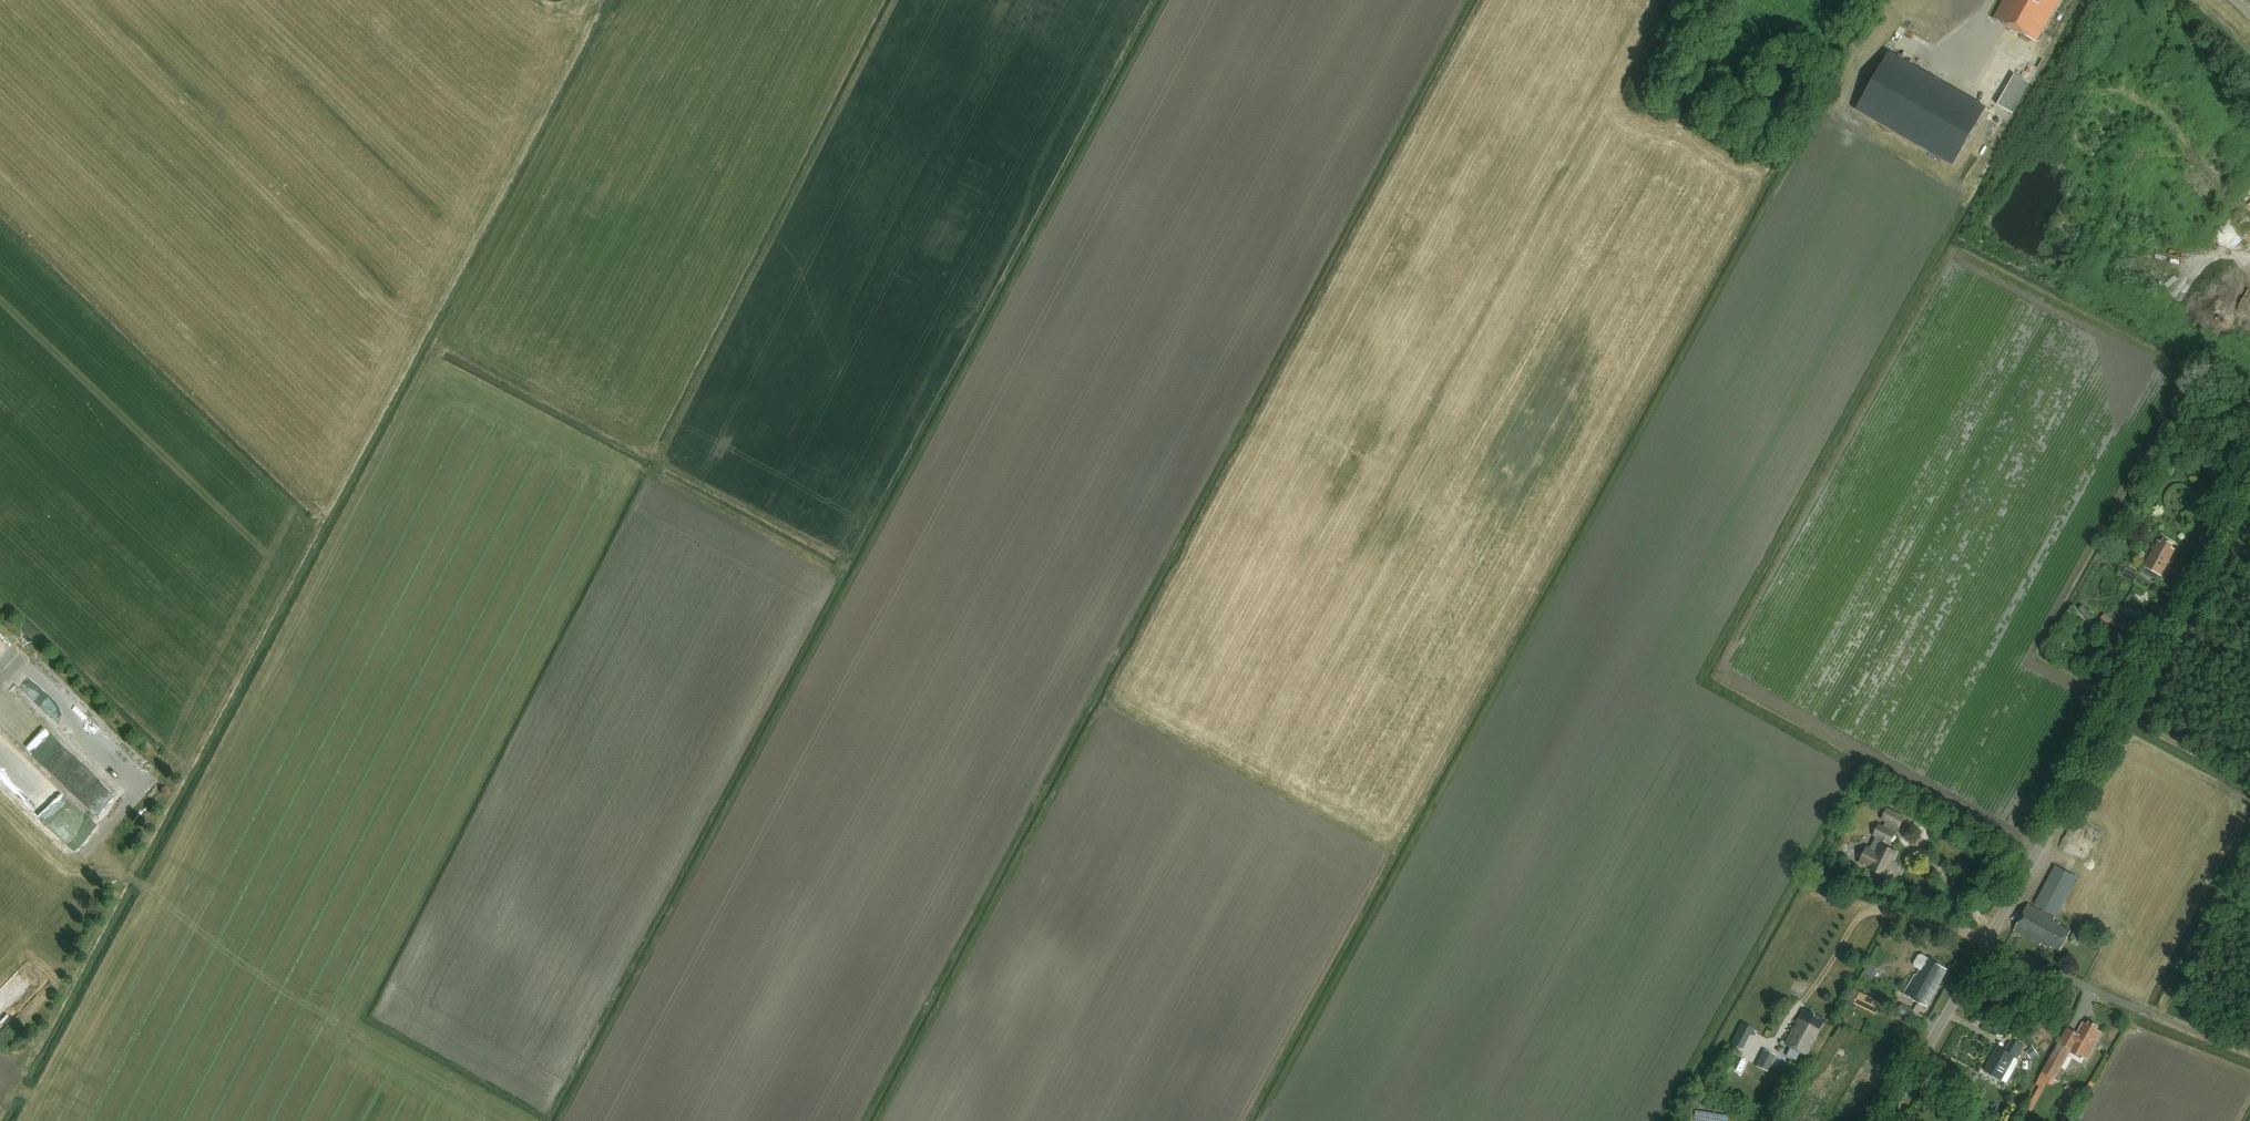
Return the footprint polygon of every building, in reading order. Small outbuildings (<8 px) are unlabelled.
[(1996,18),(2038,41),(2061,0),(2006,0),(1996,18)] [(1953,166),(1986,108),(1889,52),(1856,110),(1953,166)] [(2030,83),(2014,74),(1997,105),(2013,114),(2030,83)] [(2162,575),(2176,550),(2171,548),(2174,544),(2164,538),(2161,542),(2158,540),(2144,565),(2162,575)] [(2123,576),(2139,581),(2141,572),(2126,567),(2123,576)] [(2079,609),(2088,620),(2092,616),(2082,605),(2079,609)] [(2125,627),(2104,615),(2100,622),(2121,634),(2125,627)] [(1873,836),(1877,838),(1872,847),(1869,846),(1859,864),(1887,879),(1902,850),(1890,844),(1898,829),(1900,830),(1907,817),(1888,807),(1881,820),(1886,823),(1884,827),(1879,825),(1873,836)] [(62,833),(73,842),(83,829),(73,820),(62,833)] [(2060,951),(2071,931),(2060,925),(2061,923),(2055,919),(2055,918),(2045,913),(2047,911),(2055,916),(2077,876),(2056,865),(2035,904),(2042,908),(2041,910),(2028,904),(2014,930),(2040,945),(2041,943),(2050,948),(2051,946),(2060,951)] [(1927,1007),(1948,970),(1922,955),(1915,967),(1921,970),(1917,976),(1916,975),(1905,995),(1927,1007)] [(1884,980),(1890,971),(1880,964),(1874,974),(1884,980)] [(1876,999),(1860,992),(1854,1004),(1876,1014),(1884,996),(1879,994),(1876,999)] [(1911,1017),(1915,1010),(1904,1003),(1900,1011),(1911,1017)] [(1807,1055),(1823,1023),(1813,1018),(1815,1014),(1802,1008),(1784,1043),(1807,1055)] [(2068,1056),(2071,1058),(2081,1064),(2084,1058),(2087,1060),(2098,1041),(2097,1040),(2101,1033),(2097,1030),(2099,1027),(2089,1022),(2087,1025),(2083,1022),(2077,1033),(2066,1028),(2041,1072),(2054,1080),(2068,1056)] [(1998,1048),(1985,1071),(2006,1083),(2017,1064),(2017,1059),(2023,1047),(2011,1040),(2005,1051),(1998,1048)] [(1776,1054),(1764,1048),(1756,1065),(1768,1070),(1776,1054)] [(2083,1095),(2070,1087),(2067,1093),(2080,1100),(2083,1095)]
